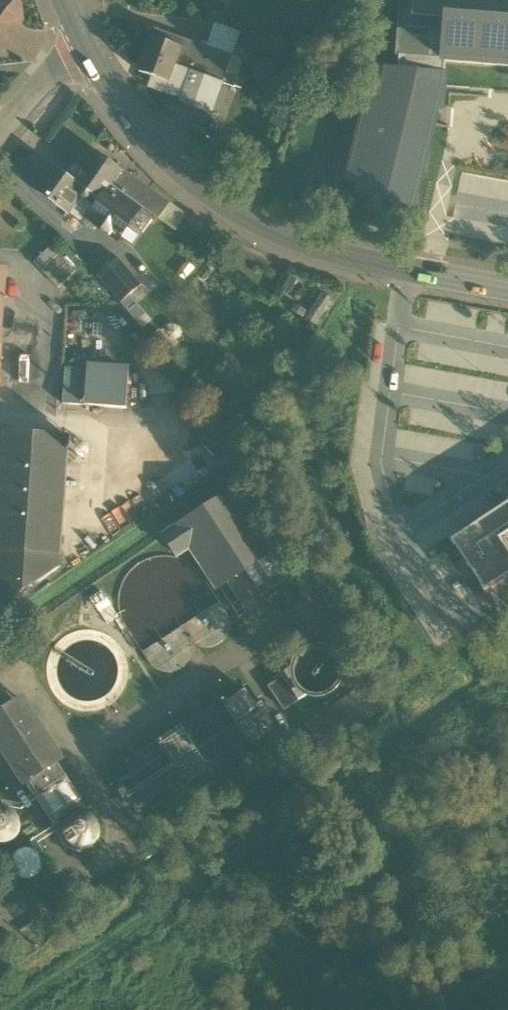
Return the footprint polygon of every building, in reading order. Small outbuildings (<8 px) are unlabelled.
[(23,21),(21,0),(0,0),(0,24),(23,21)] [(395,56),(399,56),(443,60),(443,61),(444,61),(507,66),(507,0),(400,0),(395,56)] [(214,24),(210,35),(235,44),(239,32),(214,24)] [(154,28),(145,54),(175,65),(219,81),(222,82),(226,72),(227,68),(231,56),(206,47),(154,28)] [(231,56),(235,44),(210,35),(206,47),(231,56)] [(168,82),(175,65),(145,54),(139,72),(154,77),(168,82)] [(441,107),(444,61),(443,61),(443,60),(399,56),(398,71),(385,70),(378,97),(368,94),(347,181),(360,184),(358,193),(412,206),(435,112),(441,107)] [(168,82),(154,77),(151,84),(190,99),(188,104),(208,111),(210,107),(218,84),(219,81),(175,65),(168,82)] [(227,68),(226,72),(245,79),(241,89),(248,91),(252,77),(227,68)] [(245,79),(226,72),(222,82),(241,89),(245,79)] [(229,88),(218,84),(210,107),(221,111),(229,88)] [(85,167),(111,186),(121,172),(95,153),(85,167)] [(68,212),(80,195),(84,189),(74,183),(49,165),(32,188),(67,213),(68,212)] [(85,167),(74,183),(84,189),(91,195),(99,201),(100,201),(111,186),(85,167)] [(151,193),(121,172),(111,186),(141,207),(151,193)] [(141,207),(111,186),(100,201),(99,201),(87,218),(118,240),(141,207)] [(91,195),(84,189),(80,195),(81,195),(81,196),(81,197),(84,199),(87,199),(89,197),(91,195)] [(154,217),(157,219),(167,205),(151,193),(141,207),(154,217)] [(80,195),(68,212),(81,221),(92,205),(84,199),(81,197),(81,196),(81,195),(80,195)] [(185,218),(167,205),(157,219),(175,231),(185,218)] [(130,249),(154,217),(141,207),(118,240),(130,249)] [(34,263),(41,271),(58,255),(50,247),(34,263)] [(41,271),(58,288),(75,272),(59,254),(58,255),(41,271)] [(97,275),(121,303),(130,295),(141,284),(118,257),(97,275)] [(294,317),(319,335),(338,303),(322,291),(306,314),(300,309),(294,317)] [(130,295),(121,303),(143,328),(151,320),(130,295)] [(160,330),(151,337),(169,359),(178,351),(160,330)] [(129,372),(65,368),(63,404),(127,408),(129,372)] [(196,436),(214,457),(236,439),(217,417),(196,436)] [(15,595),(58,566),(67,436),(0,431),(0,594),(15,595)] [(226,583),(244,572),(271,554),(232,492),(163,537),(176,557),(189,548),(216,590),(219,588),(226,583)] [(451,541),(484,592),(507,576),(507,503),(451,541)] [(288,578),(271,554),(244,572),(260,597),(266,593),(269,598),(276,593),(272,589),(288,578)] [(118,597),(122,621),(150,664),(162,672),(179,670),(189,658),(191,646),(193,645),(208,647),(222,640),(229,628),(228,617),(197,570),(182,560),(162,556),(149,559),(134,567),(124,580),(118,597)] [(245,613),(226,583),(219,588),(238,618),(245,613)] [(89,629),(70,632),(58,640),(50,651),(45,664),(46,683),(53,697),(67,709),(86,713),(103,710),(116,701),(124,690),(128,679),(128,665),(124,652),(115,640),(102,632),(89,629)] [(303,697),(307,694),(320,696),(329,693),(335,687),(340,678),(340,668),(336,659),(325,650),(311,649),(299,655),(293,665),(282,673),(285,676),(268,687),(284,710),(303,697)] [(356,689),(303,723),(321,750),(373,715),(356,689)] [(211,702),(215,702),(218,699),(218,695),(216,692),(212,691),(208,692),(207,696),(208,700),(211,702)] [(149,801),(156,812),(256,747),(252,742),(271,730),(245,692),(227,704),(223,699),(124,764),(132,775),(120,783),(137,809),(149,801)] [(30,781),(56,764),(61,761),(21,700),(0,713),(0,746),(25,784),(30,781)] [(81,801),(56,764),(30,781),(54,818),(81,801)] [(21,828),(20,821),(17,815),(12,811),(6,808),(0,808),(0,844),(2,844),(9,843),(15,840),(19,834),(21,828)] [(80,812),(74,814),(68,818),(64,824),(63,831),(64,837),(68,843),(73,848),(80,850),(86,849),(93,846),(97,841),(100,835),(100,828),(98,821),(93,816),(87,813),(80,812)] [(163,822),(170,832),(182,825),(175,814),(163,822)] [(39,874),(42,869),(42,863),(40,857),(37,853),(32,850),(26,849),(21,850),(16,853),(13,858),(11,863),(12,869),(14,874),(19,878),(24,880),(30,880),(35,878),(39,874)]
